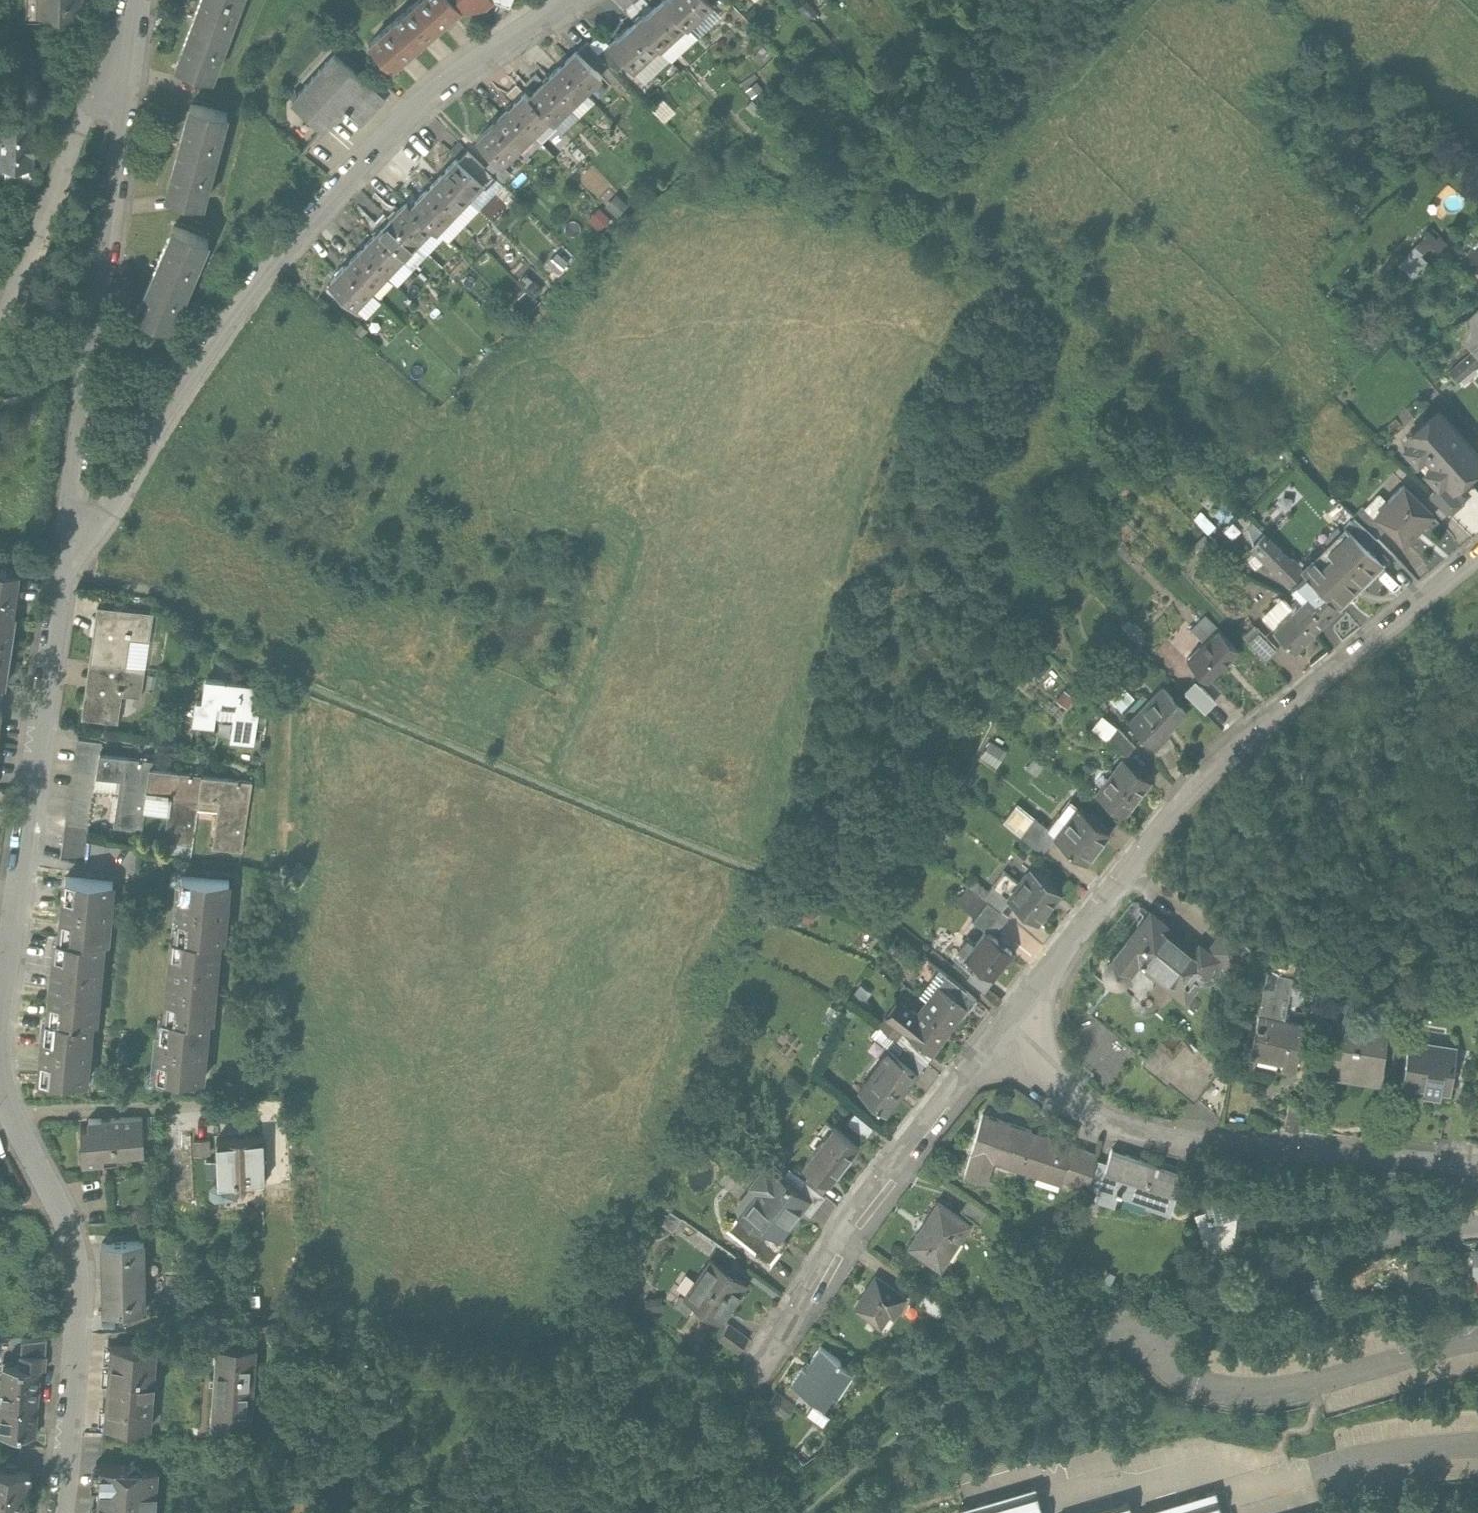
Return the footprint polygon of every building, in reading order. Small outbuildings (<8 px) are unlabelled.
[(28,20),(82,22),(82,0),(29,0),(28,20)] [(176,68),(213,82),(242,0),(199,0),(176,68)] [(392,18),(415,45),(438,25),(417,0),(413,0),(392,18)] [(438,25),(462,4),(458,0),(417,0),(438,25)] [(684,24),(662,0),(645,16),(642,13),(633,21),(634,22),(656,45),(658,48),(684,24)] [(662,0),(684,24),(685,26),(711,2),(710,0),(662,0)] [(415,45),(392,18),(369,39),(392,65),(415,45)] [(631,68),(656,45),(634,22),(618,38),(615,35),(607,42),(625,61),(631,68)] [(593,67),(603,57),(597,51),(586,40),(577,49),(593,67)] [(615,70),(625,61),(607,42),(597,51),(603,57),(615,70)] [(577,49),(575,48),(559,64),(584,90),(600,74),(593,67),(577,49)] [(362,123),(386,96),(334,51),(296,94),(328,121),(342,105),(362,123)] [(568,106),(584,90),(559,64),(543,80),(568,106)] [(552,121),(568,106),(543,80),(527,96),(548,117),(552,121)] [(533,132),(548,117),(527,96),(523,91),(508,106),(533,132)] [(66,113),(68,110),(72,99),(40,97),(40,117),(53,119),(56,118),(60,117),(63,115),(66,113)] [(202,207),(227,114),(191,104),(166,198),(202,207)] [(517,147),(533,132),(508,106),(492,122),(517,147)] [(0,120),(0,168),(23,169),(33,169),(34,156),(38,154),(41,150),(41,145),(34,141),(34,122),(0,120)] [(501,163),(517,147),(492,122),(476,138),(495,157),(501,163)] [(458,159),(476,176),(485,167),(468,150),(458,159)] [(440,173),(466,198),(482,182),(476,176),(458,159),(456,157),(440,173)] [(501,163),(495,157),(485,167),(501,182),(510,173),(501,163)] [(23,169),(0,168),(0,181),(22,182),(23,169)] [(425,189),(452,214),(466,198),(440,173),(425,189)] [(410,205),(432,227),(436,230),(452,214),(425,189),(410,205)] [(392,217),(417,242),(432,227),(410,205),(406,201),(392,217)] [(376,233),(402,258),(417,242),(392,217),(376,233)] [(166,330),(203,242),(169,228),(133,316),(166,330)] [(361,249),(387,274),(402,258),(376,233),(361,249)] [(361,249),(346,265),(372,290),(387,274),(361,249)] [(372,290),(346,265),(330,282),(356,307),(372,290)] [(1471,348),(1477,342),(1477,306),(1454,328),(1471,348)] [(1439,411),(1402,443),(1407,449),(1415,457),(1421,452),(1428,460),(1422,466),(1436,481),(1442,476),(1451,485),(1477,461),(1477,455),(1439,411)] [(1432,511),(1402,481),(1374,509),(1390,526),(1403,539),(1432,511)] [(1463,497),(1449,510),(1470,532),(1477,525),(1477,502),(1464,486),(1458,491),(1463,497)] [(1376,534),(1385,525),(1362,502),(1353,511),(1376,534)] [(1353,511),(1343,521),(1366,544),(1376,534),(1353,511)] [(1253,539),(1284,571),(1296,559),(1254,517),(1248,524),(1253,539)] [(1343,521),(1342,520),(1299,561),(1338,600),(1382,559),(1366,544),(1343,521)] [(1339,601),(1338,600),(1299,561),(1296,559),(1284,571),(1301,589),(1291,597),(1293,599),(1292,600),(1314,625),(1339,601)] [(13,613),(19,571),(0,569),(0,612),(13,613)] [(1293,599),(1291,597),(1285,590),(1282,593),(1281,592),(1278,594),(1278,595),(1263,609),(1264,611),(1274,622),(1273,622),(1294,644),(1314,625),(1292,600),(1293,599)] [(153,612),(98,602),(90,661),(126,666),(130,632),(150,634),(153,612)] [(0,612),(0,685),(5,686),(6,686),(16,614),(13,613),(0,612)] [(1191,625),(1204,638),(1218,624),(1205,612),(1191,625)] [(1246,633),(1266,655),(1278,645),(1257,623),(1246,633)] [(1238,645),(1218,624),(1204,638),(1187,653),(1207,674),(1238,645)] [(126,666),(90,661),(82,717),(118,722),(123,688),(142,691),(145,669),(126,666)] [(261,683),(206,676),(203,699),(197,698),(194,719),(215,722),(218,703),(236,705),(232,737),(254,740),(261,683)] [(1186,705),(1162,681),(1129,714),(1154,740),(1167,727),(1164,724),(1173,716),(1174,717),(1186,705)] [(1216,698),(1198,681),(1188,691),(1205,708),(1216,698)] [(101,745),(78,741),(61,861),(84,864),(100,754),(101,745)] [(1149,775),(1122,753),(1097,784),(1124,806),(1149,775)] [(151,768),(152,761),(100,754),(97,777),(121,781),(115,825),(142,829),(146,802),(151,768)] [(202,775),(151,768),(146,802),(170,805),(166,839),(193,843),(199,794),(202,775)] [(252,780),(203,773),(202,775),(199,794),(221,797),(214,844),(242,848),(252,780)] [(1109,825),(1078,800),(1055,830),(1047,839),(1078,864),(1109,825)] [(1023,833),(1041,847),(1047,839),(1055,830),(1037,815),(1023,833)] [(1061,885),(1033,862),(1020,877),(1005,865),(993,880),(1010,894),(1036,915),(1061,885)] [(177,875),(171,935),(221,940),(226,940),(232,880),(177,875)] [(60,878),(54,938),(104,943),(109,943),(114,883),(60,878)] [(1001,906),(1010,894),(993,880),(983,892),(1001,906)] [(986,926),(992,931),(1007,912),(987,897),(972,915),(986,926)] [(1194,941),(1149,905),(1116,946),(1128,955),(1115,971),(1139,990),(1159,965),(1183,984),(1212,948),(1205,942),(1198,936),(1194,941)] [(1205,942),(1212,948),(1215,945),(1229,956),(1245,936),(1223,920),(1205,942)] [(992,931),(986,926),(976,940),(968,933),(959,944),(967,950),(967,951),(977,959),(991,970),(992,969),(1011,946),(1004,941),(1010,934),(1002,927),(996,934),(992,931)] [(171,935),(168,935),(160,1011),(211,1016),(214,1016),(221,940),(171,935)] [(54,938),(51,938),(43,1014),(94,1019),(97,1019),(104,943),(54,938)] [(991,970),(977,959),(967,971),(983,984),(994,971),(992,969),(991,970)] [(1291,965),(1267,960),(1258,1001),(1257,1000),(1248,1038),(1281,1045),(1279,1052),(1294,1055),(1298,1033),(1295,1033),(1300,1010),(1283,1006),(1291,965)] [(1170,1015),(1139,990),(1115,971),(1089,1004),(1143,1048),(1156,1032),(1170,1015)] [(938,980),(921,1002),(934,1011),(931,1015),(946,1027),(966,1002),(938,980)] [(934,1011),(921,1002),(917,1008),(898,993),(886,1008),(904,1023),(932,1046),(941,1035),(940,1034),(946,1027),(931,1015),(934,1011)] [(1332,1024),(1329,1024),(1325,1050),(1358,1055),(1357,1062),(1377,1065),(1384,1013),(1335,1006),(1332,1024)] [(904,1023),(886,1008),(879,1018),(896,1032),(904,1023)] [(157,1011),(151,1071),(205,1076),(211,1016),(160,1011),(157,1011)] [(40,1014),(34,1074),(88,1079),(94,1019),(43,1014),(40,1014)] [(1453,1035),(1407,1028),(1401,1067),(1403,1068),(1404,1062),(1417,1064),(1416,1068),(1446,1073),(1445,1074),(1447,1074),(1453,1035)] [(1156,1032),(1143,1048),(1140,1052),(1166,1073),(1168,1070),(1193,1090),(1195,1086),(1217,1060),(1221,1055),(1195,1034),(1192,1038),(1183,1031),(1172,1044),(1156,1032)] [(894,1061),(910,1074),(918,1064),(902,1051),(894,1061)] [(894,1061),(884,1052),(883,1054),(886,1057),(873,1073),(870,1070),(859,1083),(885,1104),(895,1092),(894,1091),(907,1074),(909,1075),(910,1074),(894,1061)] [(1217,1060),(1195,1086),(1215,1102),(1216,1100),(1220,1101),(1228,1068),(1217,1060)] [(854,1104),(847,1113),(865,1128),(872,1119),(854,1104)] [(1004,1112),(980,1105),(964,1165),(986,1170),(992,1149),(1004,1112)] [(1029,1120),(1004,1112),(992,1149),(1020,1158),(1022,1153),(1060,1165),(1058,1171),(1059,1171),(1061,1165),(1071,1135),(1071,1133),(1070,1133),(1069,1136),(1028,1123),(1029,1120)] [(81,1124),(82,1159),(103,1158),(103,1153),(144,1151),(143,1113),(89,1115),(89,1124),(81,1124)] [(859,1136),(834,1117),(804,1153),(812,1160),(829,1173),(859,1136)] [(1071,1135),(1061,1165),(1087,1173),(1094,1149),(1096,1143),(1071,1135)] [(264,1136),(217,1136),(217,1176),(215,1176),(210,1180),(210,1189),(215,1193),(237,1192),(237,1180),(265,1180),(264,1136)] [(1180,1162),(1109,1140),(1105,1153),(1094,1187),(1112,1193),(1116,1180),(1149,1190),(1147,1196),(1167,1203),(1180,1162)] [(1094,1187),(1105,1153),(1094,1149),(1087,1173),(1083,1183),(1094,1187)] [(784,1172),(765,1157),(758,1165),(759,1166),(751,1174),(764,1185),(746,1207),(744,1209),(759,1221),(764,1215),(778,1226),(780,1224),(802,1197),(809,1188),(797,1179),(786,1169),(784,1172)] [(821,1182),(829,1173),(812,1160),(805,1169),(821,1182)] [(825,1185),(821,1182),(805,1169),(797,1179),(809,1188),(802,1197),(810,1204),(825,1185)] [(1195,1203),(1208,1254),(1231,1248),(1233,1226),(1246,1225),(1245,1210),(1242,1210),(1242,1209),(1242,1208),(1241,1207),(1241,1206),(1240,1206),(1238,1205),(1237,1205),(1236,1205),(1239,1178),(1204,1187),(1208,1199),(1195,1203)] [(971,1215),(939,1192),(910,1234),(938,1253),(941,1249),(945,1252),(950,1245),(952,1247),(963,1231),(961,1229),(971,1215)] [(759,1221),(744,1209),(746,1207),(741,1202),(727,1219),(770,1254),(789,1231),(780,1224),(778,1226),(764,1215),(759,1221)] [(143,1274),(143,1241),(104,1242),(105,1274),(143,1274)] [(745,1273),(710,1248),(683,1286),(719,1311),(745,1273)] [(905,1287),(876,1266),(855,1296),(878,1312),(887,1300),(892,1304),(905,1287)] [(144,1307),(143,1274),(105,1274),(105,1308),(144,1307)] [(938,1306),(946,1295),(927,1282),(919,1292),(938,1306)] [(732,1310),(722,1324),(741,1338),(751,1324),(732,1310)] [(111,1331),(111,1342),(135,1344),(136,1330),(111,1331)] [(30,1352),(46,1353),(47,1336),(22,1338),(21,1351),(30,1352)] [(840,1349),(822,1336),(806,1359),(803,1356),(792,1372),(825,1394),(834,1382),(837,1384),(852,1362),(838,1352),(840,1349)] [(252,1421),(257,1341),(216,1339),(211,1418),(252,1421)] [(151,1426),(157,1346),(135,1344),(111,1342),(104,1424),(151,1426)] [(30,1352),(29,1365),(41,1366),(45,1366),(46,1353),(30,1352)] [(4,1363),(1,1404),(21,1405),(21,1403),(37,1405),(37,1404),(38,1404),(41,1366),(29,1365),(4,1363)] [(776,1380),(769,1392),(787,1404),(794,1392),(776,1380)] [(38,1404),(37,1404),(37,1405),(21,1403),(21,1405),(1,1404),(0,1416),(0,1431),(36,1433),(38,1404)] [(101,1464),(98,1512),(155,1512),(158,1469),(144,1468),(136,1458),(127,1466),(101,1464)] [(27,1509),(33,1471),(0,1466),(0,1505),(27,1509)] [(1039,1485),(962,1506),(963,1508),(944,1512),(1046,1512),(1039,1485)] [(1218,1491),(1143,1511),(1143,1512),(1224,1512),(1218,1491)] [(1131,1500),(1083,1512),(1135,1512),(1131,1500)] [(0,1505),(0,1512),(26,1512),(27,1509),(0,1505)]
